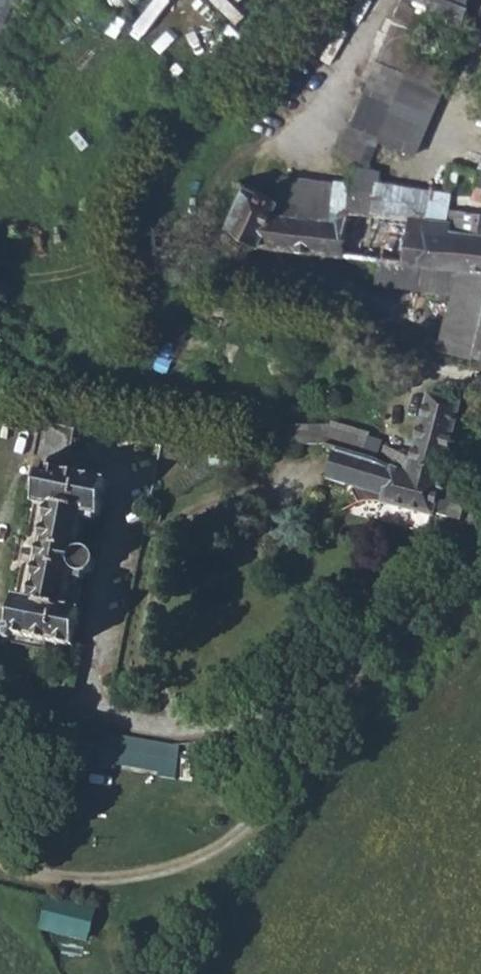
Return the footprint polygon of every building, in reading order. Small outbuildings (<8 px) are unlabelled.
[(16,0),(0,0),(0,38),(16,0)] [(465,0),(416,0),(457,18),(465,0)] [(382,140),(420,154),(447,80),(407,65),(416,39),(387,28),(341,152),(373,164),(382,140)] [(348,188),(373,190),(379,174),(377,173),(366,170),(361,169),(356,168),(348,188)] [(480,201),(480,172),(477,172),(471,198),(480,201)] [(259,244),(340,255),(346,208),(348,188),(334,183),(282,177),(274,197),(244,184),(239,195),(226,225),(259,244)] [(237,181),(232,191),(239,195),(244,184),(237,181)] [(340,255),(418,264),(425,218),(346,208),(340,255)] [(473,212),(450,210),(447,221),(446,229),(480,234),(480,213),(473,212)] [(480,296),(480,234),(446,229),(447,221),(425,218),(418,264),(458,269),(453,290),(480,296)] [(439,348),(438,348),(480,359),(480,296),(453,290),(439,348)] [(381,445),(373,461),(350,453),(344,451),(330,479),(348,488),(356,485),(358,493),(353,495),(358,510),(362,507),(367,505),(373,503),(380,503),(431,516),(432,512),(448,516),(453,496),(437,492),(439,482),(460,400),(427,393),(409,458),(381,445)] [(16,598),(8,633),(72,647),(79,611),(62,607),(69,567),(72,571),(77,574),(83,575),(88,573),(92,569),(94,564),(94,558),(92,554),(88,550),(83,548),(78,548),(72,551),(80,514),(98,517),(105,481),(41,467),(34,504),(46,507),(27,600),(16,598)] [(448,516),(463,520),(468,500),(453,496),(448,516)] [(97,765),(179,772),(181,739),(99,733),(97,765)] [(91,938),(98,904),(48,894),(41,928),(91,938)]
